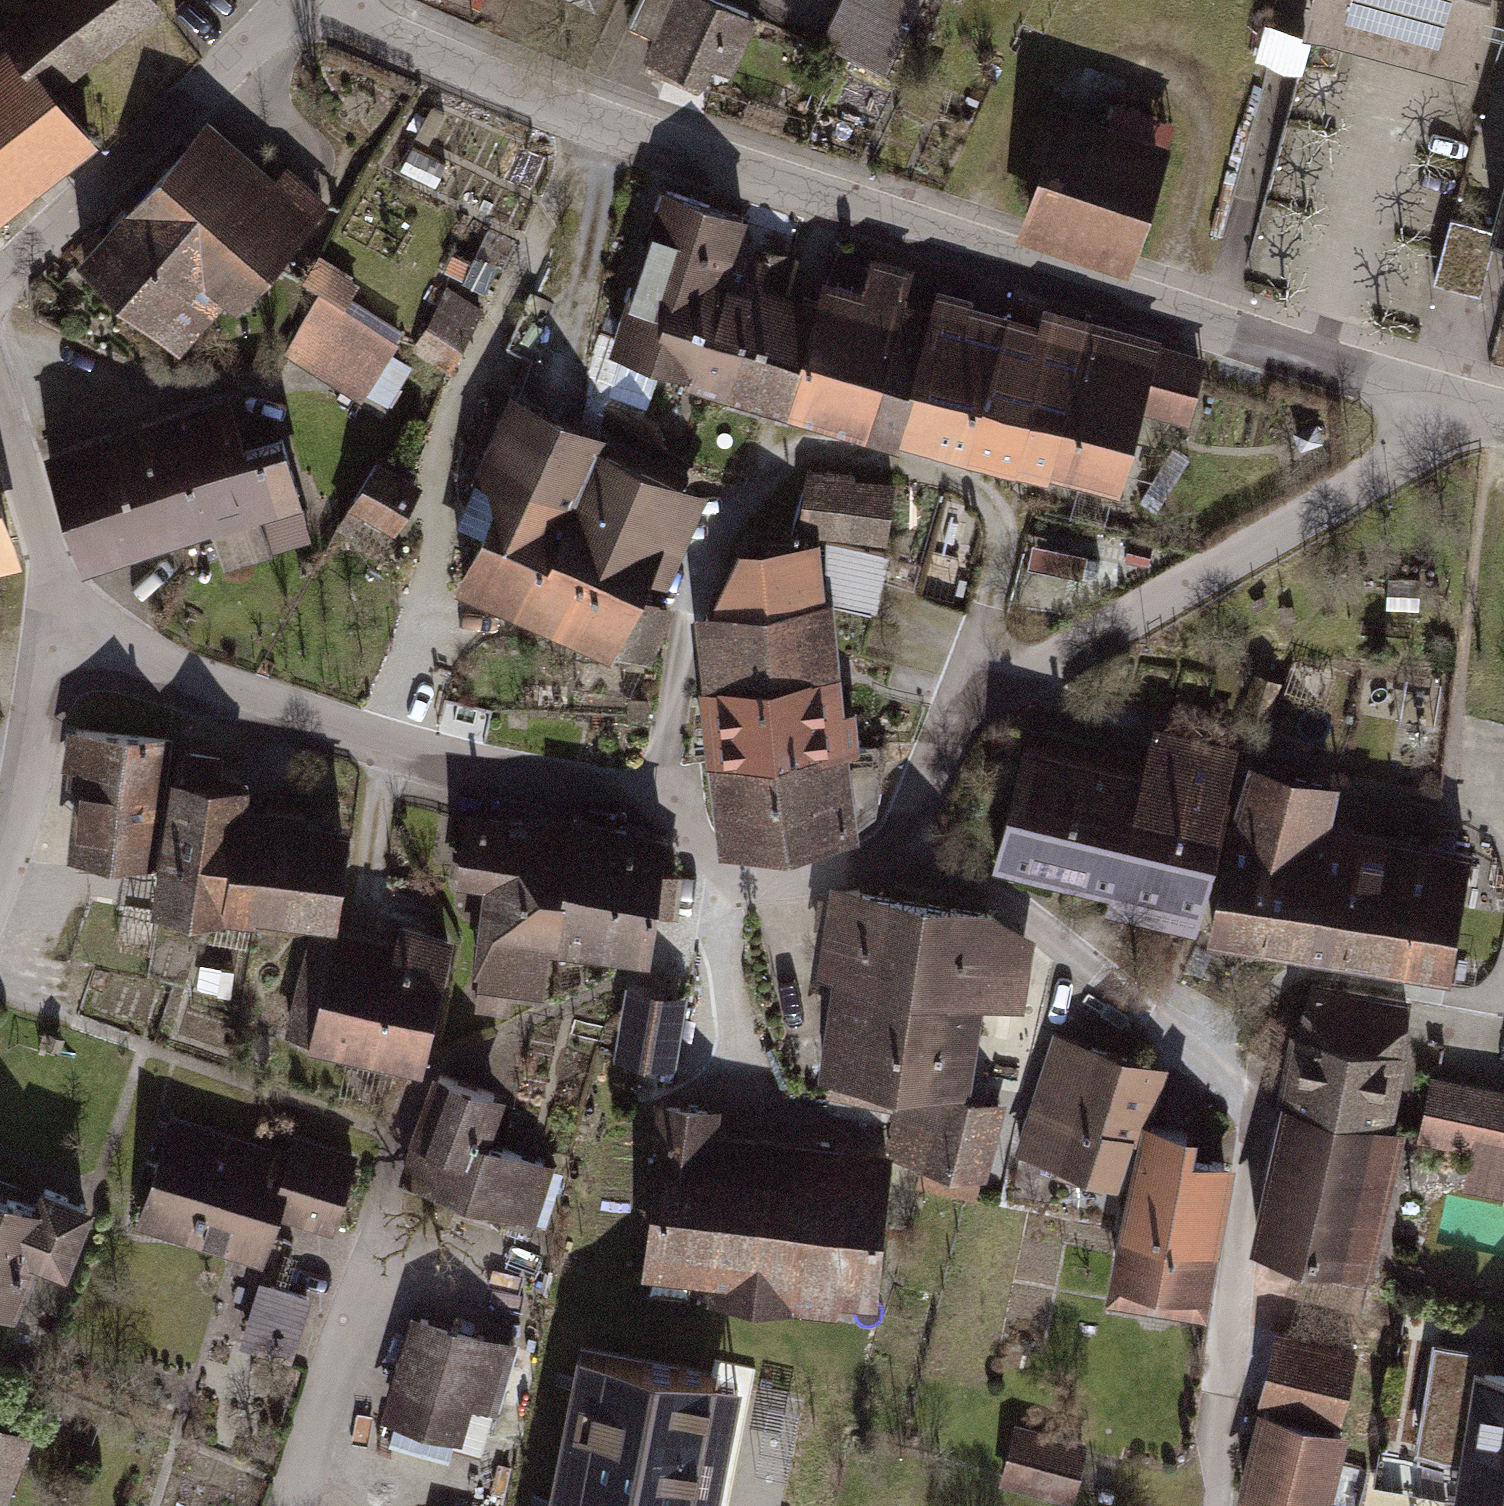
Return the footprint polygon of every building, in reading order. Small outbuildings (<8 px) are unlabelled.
[(49,85),(158,2),(156,0),(49,0),(8,31),(24,52),(49,85)] [(708,0),(699,0),(668,67),(699,82),(707,63),(728,72),(751,20),(708,0)] [(831,42),(886,68),(918,0),(851,0),(831,42)] [(1312,17),(1462,58),(1479,0),(1316,0),(1312,17)] [(21,175),(27,181),(89,134),(49,85),(24,52),(0,69),(0,192),(21,175)] [(1158,152),(1061,120),(1030,216),(1126,248),(1158,152)] [(73,251),(174,341),(222,286),(234,297),(293,230),(316,196),(285,169),(259,200),(193,142),(105,238),(94,229),(73,251)] [(666,190),(614,346),(691,371),(717,285),(736,290),(744,258),(727,253),(741,215),(666,190)] [(1451,216),(1434,280),(1479,292),(1496,229),(1451,216)] [(691,371),(725,383),(738,337),(746,327),(757,295),(779,300),(791,256),(760,249),(757,262),(744,258),(736,290),(717,285),(691,371)] [(863,422),(864,420),(898,310),(908,277),(871,267),(862,298),(823,287),(819,300),(789,400),(863,422)] [(479,310),(446,290),(427,327),(415,345),(450,367),(479,310)] [(319,292),(288,342),(364,389),(394,340),(319,292)] [(530,354),(553,302),(529,292),(507,344),(530,354)] [(789,400),(819,300),(803,295),(800,305),(779,300),(757,295),(746,327),(738,337),(725,383),(788,402),(789,400)] [(932,319),(903,420),(972,439),(999,336),(964,327),(970,306),(938,297),(932,319)] [(1005,316),(970,306),(964,327),(999,336),(1005,316)] [(932,319),(898,310),(864,420),(901,431),(903,420),(932,319)] [(1005,316),(999,336),(972,439),(1021,451),(1036,398),(1068,407),(1090,326),(1044,314),(1040,330),(1034,350),(1003,344),(1008,322),(1011,313),(1007,311),(1005,316)] [(1040,330),(1008,322),(1003,344),(1034,350),(1040,330)] [(1155,345),(1090,326),(1068,407),(1053,460),(1051,468),(1082,476),(1086,466),(1114,473),(1111,484),(1117,486),(1138,406),(1155,345)] [(1203,358),(1155,345),(1138,406),(1187,419),(1203,358)] [(506,486),(463,581),(527,610),(528,608),(566,523),(592,534),(627,460),(595,446),(601,433),(517,394),(487,460),(476,456),(471,470),(481,473),(480,476),(506,486)] [(1053,460),(1068,407),(1036,398),(1021,451),(1053,460)] [(180,418),(212,518),(253,506),(296,493),(298,492),(282,439),(238,451),(224,405),(180,418)] [(138,430),(49,458),(81,559),(212,518),(180,418),(139,431),(138,430)] [(566,523),(528,608),(611,647),(613,643),(640,656),(660,612),(648,606),(651,596),(637,590),(682,486),(627,460),(592,534),(566,523)] [(390,521),(411,485),(375,465),(354,500),(390,521)] [(1086,466),(1082,476),(1111,484),(1114,473),(1086,466)] [(800,529),(885,539),(893,488),(807,478),(800,529)] [(296,493),(253,506),(265,545),(307,533),(296,493)] [(253,506),(212,518),(223,557),(265,545),(253,506)] [(8,543),(0,511),(0,545),(8,543)] [(825,569),(877,582),(883,551),(825,538),(825,569)] [(714,609),(819,601),(815,547),(744,553),(714,609)] [(1085,555),(1055,548),(1051,569),(1081,575),(1085,555)] [(877,582),(825,569),(824,602),(870,611),(877,582)] [(711,649),(720,758),(837,748),(831,670),(826,670),(819,601),(714,609),(707,611),(703,636),(709,650),(711,649)] [(1023,752),(997,854),(1200,902),(1225,800),(1221,800),(1233,753),(1158,736),(1152,760),(1143,759),(1138,780),(1100,770),(1105,745),(1058,734),(1057,736),(1031,728),(1025,752),(1023,752)] [(85,783),(77,865),(153,870),(154,859),(144,859),(154,771),(164,772),(168,739),(75,729),(70,781),(85,783)] [(837,748),(720,758),(729,836),(740,844),(847,833),(875,813),(881,776),(882,744),(837,748)] [(1143,759),(1105,745),(1100,770),(1138,780),(1143,759)] [(219,758),(182,751),(159,899),(220,907),(234,820),(237,804),(241,780),(217,776),(219,758)] [(1232,821),(1212,928),(1298,943),(1317,834),(1331,784),(1255,764),(1236,821),(1232,821)] [(332,913),(343,832),(301,827),(305,799),(269,794),(267,808),(265,824),(234,820),(220,907),(249,911),(251,901),(332,913)] [(234,820),(265,824),(267,808),(237,804),(234,820)] [(546,937),(559,938),(571,840),(538,836),(539,826),(489,820),(490,825),(480,824),(479,829),(466,828),(459,876),(491,880),(481,962),(543,969),(546,937)] [(571,840),(559,938),(648,950),(654,907),(670,909),(675,870),(660,868),(663,839),(594,824),(592,843),(571,840)] [(1317,834),(1298,943),(1381,956),(1399,842),(1353,834),(1351,839),(1317,834)] [(1399,842),(1381,956),(1448,967),(1466,855),(1399,842)] [(853,934),(828,1091),(869,1099),(873,1069),(894,1073),(961,1083),(974,999),(1014,1005),(1024,939),(987,913),(860,893),(859,899),(834,895),(829,931),(853,934)] [(314,934),(290,1027),(318,1033),(318,1037),(366,1049),(367,1044),(420,1056),(447,941),(398,928),(394,950),(314,934)] [(481,962),(478,987),(510,991),(540,994),(543,969),(481,962)] [(1294,1073),(1287,1108),(1376,1127),(1381,1128),(1398,1056),(1405,1001),(1348,990),(1314,986),(1299,1034),(1304,1037),(1294,1073)] [(478,987),(476,1005),(508,1009),(510,991),(478,987)] [(674,1000),(634,993),(625,1046),(665,1053),(674,1000)] [(1151,1066),(1057,1035),(1020,1149),(1110,1178),(1124,1136),(1128,1137),(1151,1066)] [(894,1073),(873,1069),(869,1099),(898,1109),(888,1145),(926,1155),(920,1180),(972,1193),(993,1102),(942,1092),(942,1098),(897,1093),(894,1073)] [(494,1092),(439,1074),(405,1176),(526,1217),(545,1161),(478,1139),(494,1092)] [(1434,1078),(1422,1134),(1478,1146),(1503,1152),(1503,1093),(1434,1078)] [(666,1139),(651,1259),(740,1271),(787,1276),(800,1152),(704,1141),(707,1111),(668,1107),(665,1109),(661,1139),(666,1139)] [(1287,1108),(1258,1238),(1347,1259),(1376,1127),(1287,1108)] [(170,1123),(140,1219),(231,1247),(235,1232),(265,1241),(283,1184),(304,1190),(299,1206),(333,1217),(351,1159),(294,1141),(288,1159),(170,1123)] [(1127,1233),(1120,1275),(1199,1288),(1224,1162),(1181,1155),(1187,1131),(1149,1125),(1127,1233)] [(1478,1146),(1470,1183),(1503,1190),(1503,1152),(1478,1146)] [(888,1163),(800,1152),(787,1276),(826,1280),(826,1282),(870,1287),(870,1288),(875,1289),(888,1163)] [(11,1300),(31,1249),(61,1261),(84,1204),(44,1188),(36,1208),(0,1194),(0,1296),(11,1300)] [(787,1276),(740,1271),(738,1292),(784,1297),(787,1276)] [(306,1296),(270,1285),(251,1345),(276,1353),(281,1339),(292,1342),(306,1296)] [(420,1317),(392,1415),(455,1433),(451,1447),(480,1456),(494,1407),(465,1399),(483,1336),(420,1317)] [(512,1344),(483,1336),(465,1399),(494,1407),(512,1344)] [(1244,1490),(1309,1505),(1322,1505),(1340,1432),(1333,1430),(1337,1413),(1339,1414),(1353,1359),(1281,1342),(1268,1396),(1270,1396),(1265,1414),(1263,1413),(1244,1490)] [(1437,1343),(1413,1484),(1464,1492),(1467,1476),(1503,1482),(1503,1369),(1489,1367),(1492,1352),(1437,1343)] [(587,1350),(556,1505),(687,1505),(713,1375),(587,1350)] [(21,1434),(0,1426),(0,1488),(21,1434)] [(1083,1449),(1015,1430),(1003,1474),(1072,1492),(1083,1449)]
